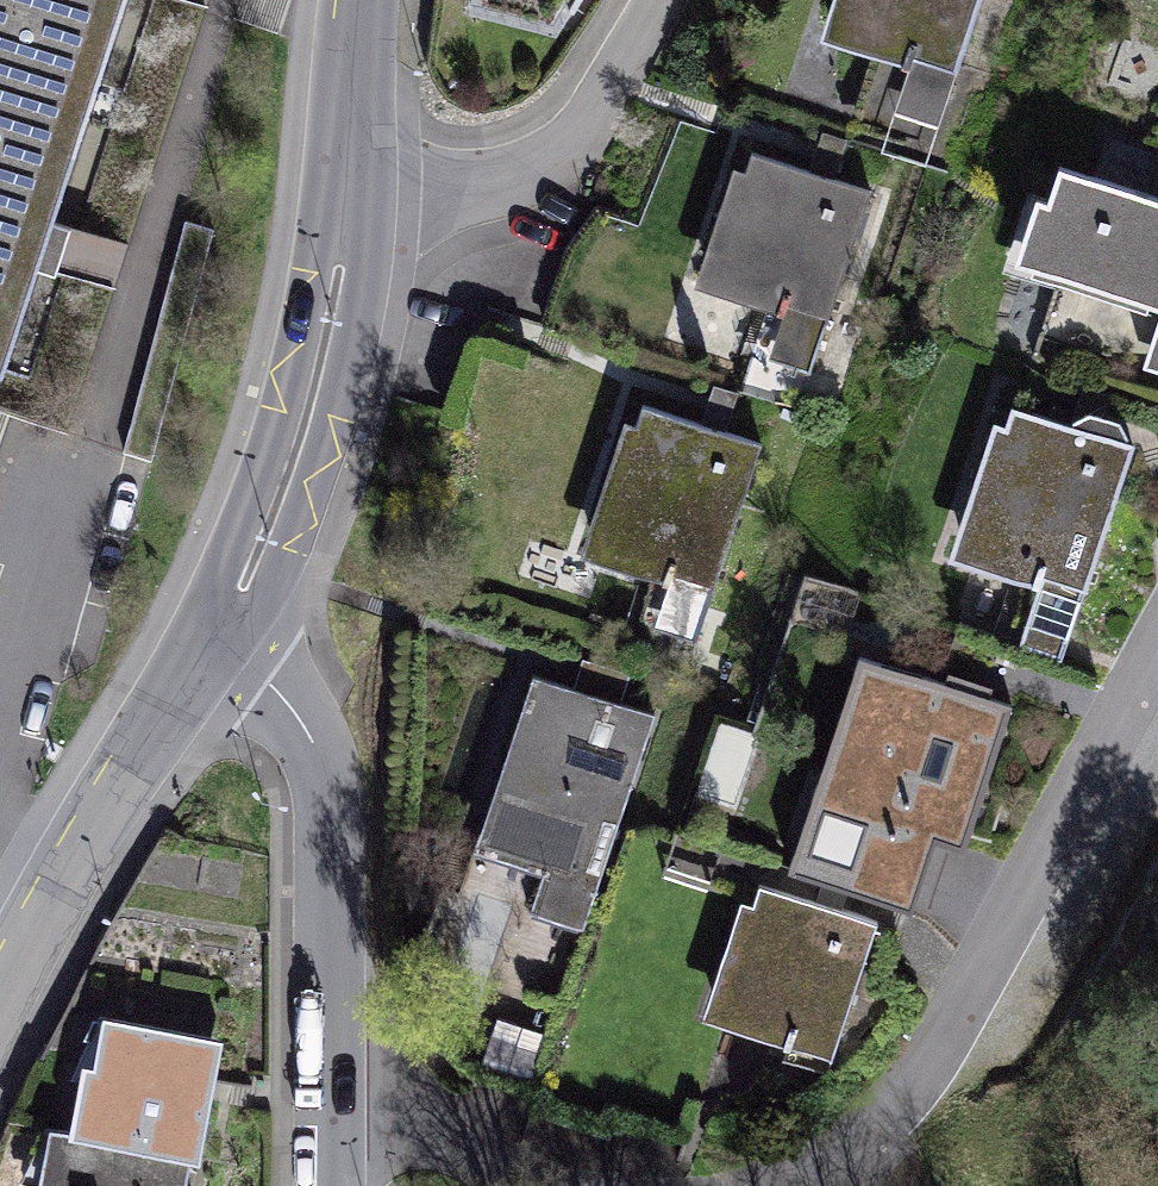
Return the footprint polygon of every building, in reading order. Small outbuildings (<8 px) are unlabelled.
[(91,105),(126,0),(0,0),(0,75),(91,105)] [(569,23),(587,0),(481,0),(569,23)] [(820,28),(915,57),(898,111),(945,125),(984,0),(829,0),(820,28)] [(852,119),(886,127),(899,74),(865,66),(852,119)] [(91,105),(0,75),(0,385),(91,105)] [(870,190),(730,147),(689,278),(786,307),(771,354),(815,368),(870,190)] [(1046,157),(1014,262),(1157,306),(1157,191),(1046,157)] [(152,463),(215,231),(179,221),(116,454),(152,463)] [(1149,347),(1157,350),(1157,318),(1149,347)] [(1138,446),(1000,401),(952,544),(1054,578),(1037,631),(1073,642),(1138,446)] [(772,461),(637,425),(600,561),(684,583),(674,623),(725,637),(772,461)] [(1005,696),(858,648),(792,852),(906,889),(926,826),(959,836),(1005,696)] [(656,715),(531,674),(476,838),(552,864),(536,911),(585,927),(656,715)] [(877,917),(747,874),(702,1010),(832,1053),(877,917)] [(234,1124),(116,1101),(105,1158),(93,1155),(87,1185),(222,1185),(234,1124)]
